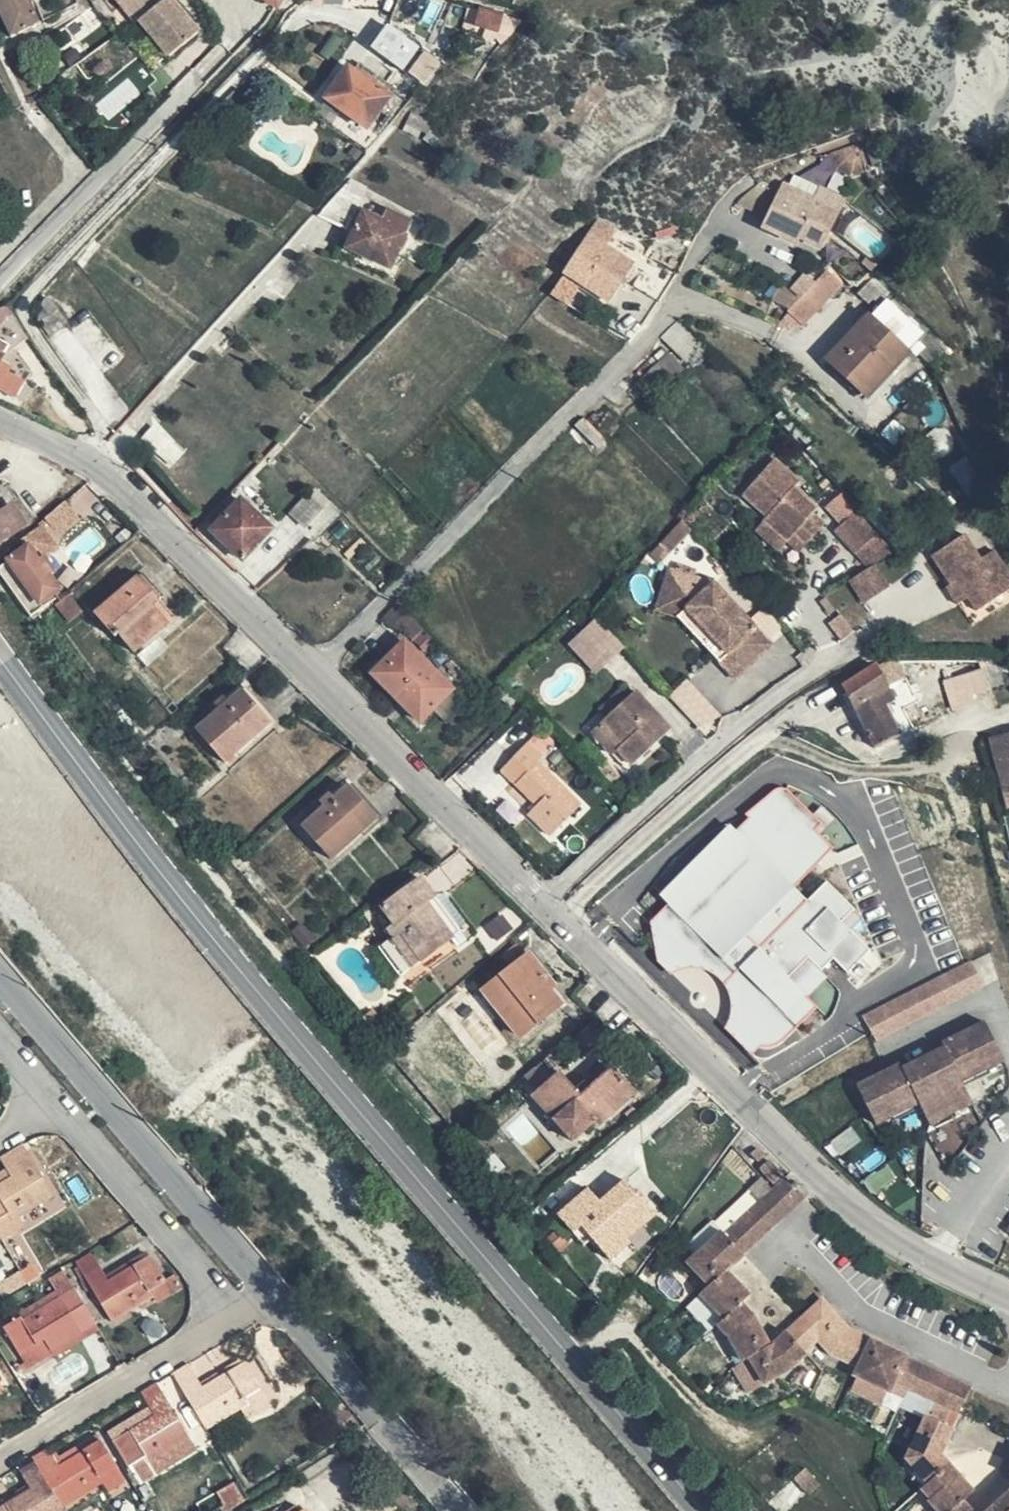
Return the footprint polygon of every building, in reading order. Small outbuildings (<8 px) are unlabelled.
[(29,0),(0,0),(0,12),(13,39),(40,24),(29,0)] [(132,17),(147,0),(112,0),(132,17)] [(168,0),(163,0),(140,20),(173,54),(198,31),(168,0)] [(282,12),(289,4),(295,0),(264,0),(282,12)] [(326,9),(343,10),(344,0),(326,0),(326,9)] [(441,4),(422,1),(421,17),(439,19),(441,4)] [(502,17),(480,11),(476,26),(497,32),(502,17)] [(359,38),(369,45),(382,26),(372,19),(359,38)] [(373,49),(425,87),(428,82),(441,66),(444,61),(428,50),(426,52),(389,26),(373,49)] [(65,55),(74,67),(83,59),(75,48),(65,55)] [(395,93),(372,76),(370,78),(362,72),(359,76),(349,69),(326,100),(367,129),(395,93)] [(413,114),(407,125),(428,134),(433,122),(413,114)] [(847,157),(837,136),(815,147),(823,161),(834,164),(847,157)] [(352,180),(346,188),(363,197),(368,188),(352,180)] [(759,186),(740,200),(765,212),(773,193),(759,186)] [(780,197),(814,213),(819,202),(814,200),(785,186),(780,197)] [(363,197),(346,188),(319,216),(347,229),(363,197)] [(820,188),(819,190),(814,200),(819,202),(824,190),(820,188)] [(819,202),(836,211),(841,200),(824,190),(819,202)] [(773,193),(765,212),(771,215),(780,197),(773,193)] [(819,246),(832,220),(814,213),(780,197),(771,215),(765,226),(797,243),(800,237),(819,246)] [(814,213),(832,220),(836,211),(819,202),(814,213)] [(389,269),(412,223),(389,211),(385,222),(366,214),(348,250),(389,269)] [(589,239),(566,275),(608,302),(621,282),(631,265),(589,239)] [(831,267),(813,281),(806,271),(774,296),(797,325),(846,287),(831,267)] [(829,362),(868,398),(919,343),(926,349),(921,355),(932,366),(948,348),(932,333),(875,277),(858,295),(868,305),(872,302),(882,311),(873,322),(870,319),(829,362)] [(42,305),(39,323),(49,335),(66,323),(68,321),(51,299),(42,305)] [(678,322),(663,337),(696,369),(712,350),(678,322)] [(17,400),(32,374),(16,351),(0,342),(0,391),(17,400)] [(682,371),(669,356),(645,377),(659,394),(682,371)] [(145,441),(170,463),(180,450),(154,429),(145,441)] [(761,516),(782,538),(790,531),(801,543),(813,531),(802,519),(808,513),(814,509),(795,487),(800,482),(776,455),(742,488),(764,512),(761,516)] [(72,500),(84,512),(101,496),(91,484),(72,500)] [(310,495),(292,514),(305,527),(313,519),(324,508),(310,495)] [(271,531),(241,502),(212,532),(243,561),(271,531)] [(25,526),(13,509),(1,517),(0,516),(0,544),(25,526)] [(829,531),(848,553),(869,535),(850,512),(829,531)] [(819,526),(808,513),(802,519),(813,531),(819,526)] [(52,538),(43,524),(32,533),(41,546),(52,538)] [(962,595),(971,609),(1008,587),(1008,580),(991,547),(977,555),(964,530),(930,550),(946,581),(951,590),(958,586),(962,595)] [(790,531),(782,538),(793,550),(801,543),(790,531)] [(660,535),(649,549),(658,556),(668,542),(660,535)] [(861,568),(874,560),(885,553),(869,535),(848,553),(861,568)] [(312,541),(291,560),(297,566),(318,546),(312,541)] [(29,547),(0,568),(0,572),(31,615),(58,597),(55,593),(59,589),(50,576),(54,572),(43,557),(39,561),(29,547)] [(861,568),(846,578),(863,601),(889,583),(874,560),(861,568)] [(683,605),(710,579),(664,567),(652,608),(673,614),(683,605)] [(139,578),(96,614),(115,636),(119,634),(135,653),(168,624),(153,607),(159,602),(139,578)] [(769,642),(710,579),(683,605),(743,668),(769,642)] [(950,601),(962,595),(958,586),(951,590),(946,581),(940,585),(950,601)] [(83,612),(70,596),(57,607),(71,623),(83,612)] [(743,668),(683,605),(673,614),(733,677),(743,668)] [(401,611),(396,607),(385,617),(393,626),(401,619),(408,612),(404,608),(401,611)] [(423,627),(408,612),(401,619),(416,634),(423,627)] [(591,674),(623,651),(599,617),(567,640),(591,674)] [(452,690),(406,643),(374,675),(420,722),(452,690)] [(945,681),(955,712),(974,705),(972,699),(989,693),(988,691),(980,664),(969,668),(971,675),(945,681)] [(901,736),(895,725),(884,705),(893,699),(876,667),(844,687),(858,710),(878,748),(901,736)] [(272,724),(243,690),(197,729),(226,763),(272,724)] [(884,705),(895,725),(903,720),(893,699),(884,705)] [(621,725),(659,761),(683,737),(645,700),(621,725)] [(646,775),(659,761),(621,725),(613,733),(634,754),(630,760),(646,775)] [(625,765),(630,760),(634,754),(613,733),(603,744),(625,765)] [(1008,734),(992,739),(994,749),(1008,744),(1008,738),(1008,734)] [(502,771),(517,786),(537,806),(530,813),(529,815),(552,837),(581,806),(538,763),(543,758),(529,743),(502,771)] [(994,749),(1008,809),(1008,744),(994,749)] [(537,806),(517,786),(510,793),(530,813),(537,806)] [(376,819),(348,788),(303,828),(332,859),(376,819)] [(729,821),(662,894),(670,903),(667,906),(650,922),(657,962),(690,994),(690,1003),(696,1009),(706,1009),(725,1028),(751,1053),(758,1047),(765,1048),(781,1043),(790,1033),(816,1009),(806,996),(827,976),(821,969),(833,957),(846,970),(869,950),(840,920),(854,909),(826,880),(807,898),(793,886),(833,847),(814,829),(820,822),(785,788),(773,789),(746,812),(751,818),(738,830),(729,821)] [(436,898),(422,880),(385,908),(395,926),(389,931),(394,938),(380,949),(401,976),(454,939),(428,904),(436,898)] [(878,1044),(1001,979),(989,955),(968,966),(942,980),(865,1019),(873,1034),(878,1044)] [(548,980),(529,957),(484,991),(521,1038),(561,1006),(543,984),(548,980)] [(379,1018),(373,1011),(365,1018),(371,1025),(379,1018)] [(983,1023),(942,1044),(945,1049),(904,1071),(901,1066),(859,1088),(879,1127),(921,1106),(932,1125),(974,1104),(963,1083),(1004,1061),(983,1023)] [(378,1032),(388,1045),(397,1037),(386,1024),(378,1032)] [(530,1090),(554,1073),(546,1062),(522,1079),(530,1090)] [(561,1074),(538,1094),(558,1117),(553,1122),(573,1144),(594,1124),(590,1120),(628,1084),(614,1068),(581,1097),(561,1074)] [(636,1093),(628,1084),(590,1120),(594,1124),(597,1128),(636,1093)] [(558,1117),(538,1094),(532,1099),(553,1122),(558,1117)] [(494,1155),(481,1140),(471,1150),(484,1164),(494,1155)] [(25,1149),(22,1145),(6,1155),(9,1159),(25,1149)] [(25,1149),(9,1159),(16,1172),(0,1182),(0,1240),(1,1241),(18,1231),(12,1221),(53,1196),(25,1149)] [(6,1155),(0,1159),(0,1161),(4,1168),(0,1171),(0,1182),(16,1172),(9,1159),(6,1155)] [(761,1170),(775,1186),(785,1176),(771,1161),(761,1170)] [(806,1200),(788,1179),(778,1187),(798,1208),(806,1200)] [(600,1203),(588,1190),(559,1216),(574,1233),(581,1227),(612,1261),(631,1245),(628,1241),(655,1217),(624,1182),(600,1203)] [(798,1208),(778,1187),(773,1192),(768,1197),(786,1218),(798,1208)] [(776,1227),(786,1218),(768,1197),(758,1206),(776,1227)] [(765,1238),(776,1227),(758,1206),(747,1216),(765,1238)] [(756,1247),(765,1238),(747,1216),(736,1226),(756,1247)] [(736,1226),(726,1236),(745,1257),(756,1247),(736,1226)] [(690,1262),(711,1287),(729,1273),(745,1257),(726,1236),(723,1233),(690,1262)] [(151,1290),(164,1282),(150,1257),(108,1282),(91,1254),(75,1263),(77,1267),(86,1281),(80,1284),(85,1293),(91,1289),(111,1322),(154,1297),(151,1290)] [(86,1281),(77,1267),(71,1270),(80,1284),(86,1281)] [(28,1270),(21,1273),(28,1283),(33,1280),(28,1270)] [(28,1283),(21,1273),(6,1282),(14,1294),(28,1284),(28,1283)] [(72,1288),(63,1273),(49,1282),(54,1290),(57,1297),(72,1288)] [(711,1287),(703,1295),(725,1320),(743,1305),(752,1298),(729,1273),(711,1287)] [(174,1277),(164,1282),(151,1290),(154,1297),(158,1304),(181,1290),(174,1277)] [(95,1325),(72,1288),(57,1297),(21,1319),(3,1330),(19,1356),(43,1340),(47,1347),(49,1352),(95,1325)] [(57,1297),(54,1290),(17,1313),(21,1319),(57,1297)] [(854,1377),(856,1378),(873,1342),(848,1331),(823,1302),(788,1334),(805,1353),(820,1342),(832,1355),(857,1368),(854,1377)] [(725,1320),(719,1325),(733,1344),(744,1363),(751,1360),(772,1347),(759,1322),(743,1305),(725,1320)] [(54,1359),(99,1332),(95,1325),(49,1352),(54,1359)] [(791,1371),(808,1356),(805,1353),(788,1334),(772,1347),(751,1360),(766,1384),(791,1371)] [(22,1362),(47,1347),(43,1340),(19,1356),(22,1362)] [(873,1342),(856,1378),(890,1394),(895,1385),(908,1359),(873,1342)] [(895,1385),(908,1392),(920,1365),(908,1359),(895,1385)] [(181,1384),(207,1427),(246,1404),(244,1399),(259,1390),(243,1364),(203,1388),(195,1376),(181,1384)] [(195,1376),(189,1365),(175,1373),(181,1384),(195,1376)] [(920,1365),(908,1392),(922,1398),(933,1372),(920,1365)] [(934,1404),(946,1378),(933,1372),(922,1398),(934,1404)] [(947,1411),(960,1384),(946,1378),(934,1404),(947,1411)] [(161,1392),(156,1383),(141,1393),(146,1402),(161,1392)] [(947,1411),(959,1416),(971,1390),(960,1384),(947,1411)] [(244,1399),(246,1404),(254,1416),(268,1407),(259,1390),(244,1399)] [(189,1439),(161,1392),(146,1402),(154,1416),(113,1441),(129,1468),(145,1458),(148,1463),(189,1439)] [(929,1486),(950,1467),(940,1456),(952,1430),(927,1418),(908,1460),(929,1486)] [(58,1467),(100,1442),(95,1434),(54,1459),(58,1467)] [(38,1465),(63,1506),(103,1483),(107,1492),(123,1482),(100,1442),(58,1467),(54,1459),(50,1452),(36,1461),(38,1465)] [(50,1452),(47,1448),(33,1457),(36,1461),(50,1452)] [(155,1476),(148,1463),(145,1458),(129,1468),(139,1485),(155,1476)] [(22,1476),(38,1465),(36,1461),(18,1472),(22,1476)] [(63,1506),(38,1465),(22,1476),(30,1491),(0,1509),(0,1510),(66,1510),(63,1506)] [(936,1510),(954,1510),(963,1503),(973,1494),(950,1467),(929,1486),(923,1491),(931,1500),(929,1502),(936,1510)] [(794,1482),(809,1498),(821,1487),(807,1471),(794,1482)] [(226,1509),(241,1499),(232,1484),(217,1493),(226,1509)] [(995,1509),(992,1510),(1008,1510),(1008,1496),(995,1509)] [(963,1503),(954,1510),(970,1510),(963,1503)]
